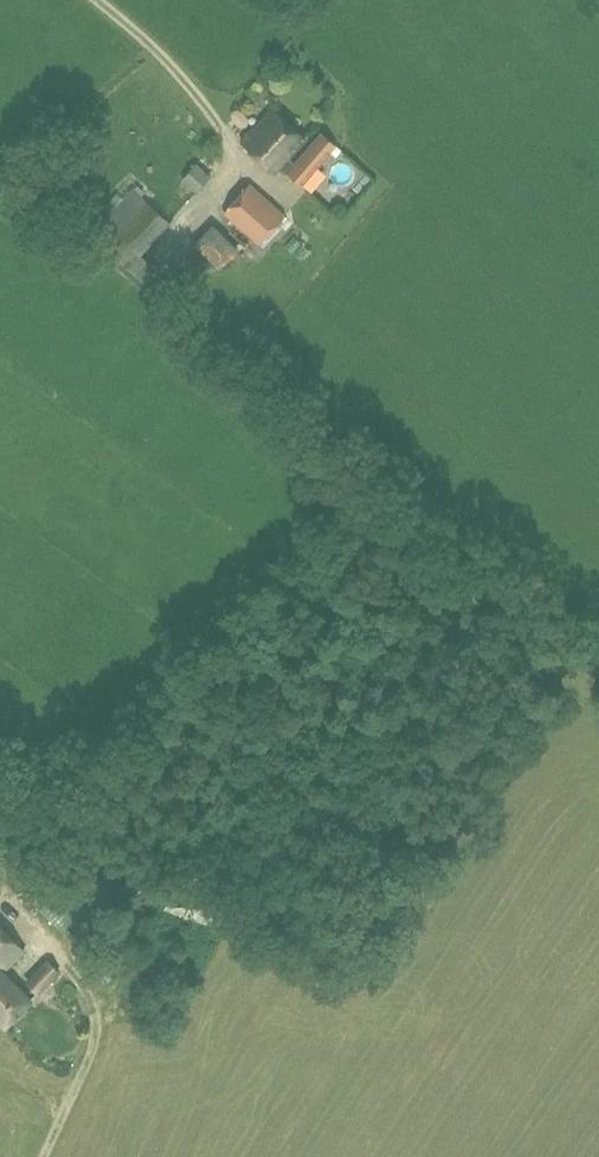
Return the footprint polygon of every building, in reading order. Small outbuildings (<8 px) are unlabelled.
[(271,108),(241,141),(273,171),(279,165),(301,184),(336,143),(322,132),(295,164),(287,157),(304,139),(271,108)] [(209,176),(195,163),(182,178),(196,191),(209,176)] [(284,215),(249,183),(223,211),(258,243),(284,215)] [(133,189),(104,220),(90,233),(155,294),(168,279),(140,255),(170,223),(133,189)] [(213,225),(193,243),(219,269),(237,250),(213,225)] [(2,971),(23,950),(0,927),(0,973),(2,971)] [(27,981),(38,992),(59,970),(48,960),(27,981)] [(2,971),(0,973),(0,1020),(5,1026),(31,1000),(2,971)]
